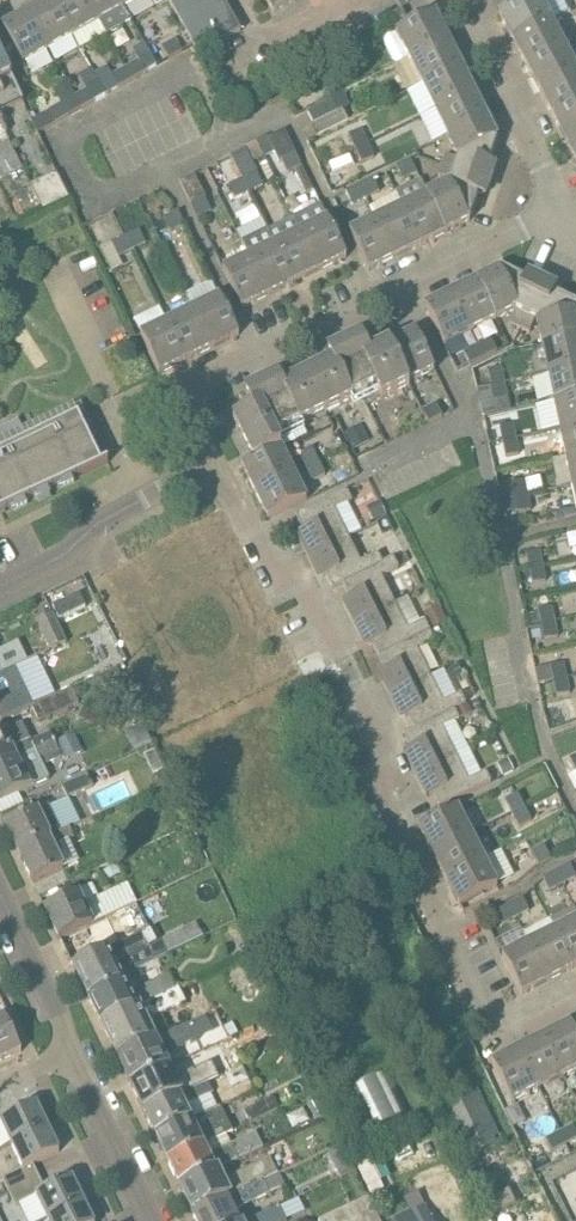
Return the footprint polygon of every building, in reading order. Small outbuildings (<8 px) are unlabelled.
[(49,52),(74,38),(53,0),(27,14),(49,52)] [(106,36),(86,0),(53,0),(74,38),(74,37),(81,50),(106,36)] [(125,9),(125,10),(119,0),(86,0),(106,36),(132,21),(125,9)] [(125,10),(125,9),(142,0),(119,0),(125,10)] [(168,0),(199,56),(241,32),(223,0),(168,0)] [(553,20),(543,0),(528,0),(500,15),(513,41),(553,20)] [(391,16),(399,31),(410,26),(402,10),(391,16)] [(23,66),(49,52),(27,14),(2,29),(23,66)] [(409,58),(448,39),(435,14),(410,26),(399,31),(397,33),(409,58)] [(527,67),(567,45),(553,20),(513,41),(527,67)] [(421,84),(460,64),(448,39),(409,58),(410,60),(421,84)] [(169,60),(182,52),(175,40),(162,48),(169,60)] [(575,73),(575,64),(567,45),(527,67),(540,92),(575,73)] [(0,54),(0,113),(23,103),(0,54)] [(125,69),(132,81),(145,73),(139,61),(125,69)] [(434,109),(473,90),(460,64),(421,84),(434,109)] [(119,88),(132,81),(125,69),(112,76),(119,88)] [(575,106),(575,73),(540,92),(554,118),(575,106)] [(330,99),(344,93),(337,79),(324,85),(330,99)] [(81,109),(95,102),(88,90),(75,97),(81,109)] [(446,134),(485,115),(473,90),(434,109),(446,134)] [(314,125),(335,114),(351,106),(344,93),(330,99),(306,110),(314,125)] [(69,116),(62,104),(49,112),(56,124),(69,116)] [(575,139),(575,106),(554,118),(567,144),(575,139)] [(56,124),(49,112),(32,121),(39,133),(56,124)] [(441,167),(484,181),(498,141),(485,115),(446,134),(458,158),(458,159),(445,155),(441,167)] [(356,150),(369,144),(362,130),(350,136),(356,150)] [(284,131),(268,139),(275,154),(279,162),(296,154),(284,131)] [(567,144),(575,160),(575,139),(567,144)] [(245,148),(246,150),(252,162),(257,161),(265,157),(257,141),(245,148)] [(10,175),(23,169),(10,142),(0,146),(0,153),(10,175)] [(369,144),(356,150),(363,163),(375,157),(369,144)] [(263,186),(256,172),(252,162),(246,150),(231,158),(242,180),(250,192),(263,186)] [(10,175),(0,153),(0,180),(10,175)] [(302,167),(296,154),(283,161),(289,174),(295,171),(302,167)] [(404,180),(417,174),(411,161),(398,168),(404,180)] [(425,194),(445,234),(470,222),(484,181),(441,167),(438,175),(438,176),(451,180),(450,182),(425,194)] [(44,211),(47,210),(69,199),(57,174),(31,186),(44,211)] [(197,219),(211,212),(212,211),(194,176),(180,183),(197,219)] [(359,186),(367,199),(380,192),(372,179),(359,186)] [(236,199),(250,192),(242,180),(230,187),(236,199)] [(354,206),(367,199),(359,186),(346,193),(354,206)] [(419,247),(445,234),(425,194),(403,205),(404,207),(400,208),(419,247)] [(294,216),(320,271),(347,258),(320,203),(294,216)] [(394,259),(419,247),(400,208),(375,221),(394,259)] [(184,225),(178,213),(166,219),(172,231),(184,225)] [(294,284),(320,271),(294,216),(267,229),(268,230),(294,284)] [(369,272),(394,259),(375,221),(350,233),(369,272)] [(242,243),(249,258),(268,297),(294,284),(268,230),(242,243)] [(126,238),(132,251),(145,245),(139,231),(126,238)] [(132,251),(126,238),(102,249),(112,271),(123,266),(118,257),(132,251)] [(242,310),(268,297),(249,258),(223,271),(242,310)] [(520,329),(539,288),(501,270),(475,283),(494,321),(515,311),(517,312),(511,325),(520,329)] [(469,333),(494,321),(475,283),(450,295),(469,333)] [(575,337),(575,306),(539,288),(520,329),(534,335),(538,326),(542,345),(575,337)] [(444,346),(469,333),(450,295),(425,307),(444,346)] [(194,310),(213,348),(239,336),(220,297),(194,310)] [(187,361),(213,348),(194,310),(168,323),(187,361)] [(160,375),(187,361),(168,323),(141,336),(160,375)] [(391,344),(410,383),(434,371),(416,332),(391,344)] [(411,386),(410,383),(391,344),(376,352),(368,335),(352,343),(351,342),(338,348),(339,350),(328,355),(332,363),(308,375),(326,414),(354,401),(354,399),(377,388),(382,400),(411,386)] [(575,367),(575,337),(542,345),(548,373),(575,367)] [(484,358),(498,351),(492,339),(478,346),(484,358)] [(470,365),(484,358),(478,346),(464,353),(470,365)] [(575,397),(575,367),(548,373),(554,401),(575,397)] [(502,368),(489,371),(491,387),(505,383),(502,368)] [(276,437),(326,414),(308,375),(283,387),(279,379),(268,384),(268,383),(255,389),(255,391),(239,398),(247,414),(234,421),(253,461),(281,448),(276,437)] [(505,383),(491,387),(494,400),(508,397),(505,383)] [(494,400),(491,387),(477,390),(483,417),(511,411),(508,397),(494,400)] [(575,427),(575,397),(554,401),(560,430),(575,427)] [(442,417),(436,405),(423,411),(429,424),(442,417)] [(0,445),(0,514),(0,515),(109,464),(108,462),(101,466),(90,442),(96,440),(96,441),(98,441),(81,406),(0,445)] [(504,442),(517,439),(514,424),(500,427),(504,442)] [(575,456),(575,427),(560,430),(566,458),(575,456)] [(517,439),(504,442),(507,457),(520,454),(517,439)] [(256,493),(294,474),(281,448),(253,461),(243,466),(256,493)] [(306,468),(319,462),(312,448),(300,454),(306,468)] [(575,486),(575,456),(566,458),(572,487),(575,486)] [(319,462),(306,468),(313,481),(325,475),(319,462)] [(294,474),(256,493),(268,520),(307,501),(294,474)] [(515,498),(529,495),(526,481),(512,484),(515,498)] [(308,556),(348,537),(334,509),(351,501),(347,491),(296,516),(303,530),(300,532),(304,540),(300,541),(308,556)] [(529,495),(515,498),(519,513),(532,510),(529,495)] [(373,522),(386,516),(379,502),(367,508),(373,522)] [(575,516),(575,508),(555,512),(557,520),(575,516)] [(388,518),(377,523),(384,536),(394,531),(388,518)] [(384,565),(383,563),(378,554),(361,563),(348,537),(308,556),(315,572),(319,570),(323,578),(326,576),(333,590),(344,585),(384,565)] [(530,569),(544,566),(541,551),(527,554),(530,569)] [(355,624),(394,604),(381,576),(398,568),(394,558),(383,563),(384,565),(344,585),(350,597),(346,599),(350,607),(347,609),(355,624)] [(544,566),(530,569),(533,584),(547,581),(544,566)] [(53,607),(59,620),(86,607),(79,594),(53,607)] [(379,657),(430,632),(425,622),(407,631),(394,604),(355,624),(362,639),(365,638),(369,645),(373,644),(379,657)] [(431,630),(448,621),(440,606),(424,614),(431,630)] [(542,625),(556,622),(553,608),(539,610),(540,613),(542,623),(542,625)] [(542,623),(540,613),(528,615),(530,626),(542,623)] [(67,643),(53,614),(37,622),(50,651),(67,643)] [(556,622),(542,625),(545,640),(559,637),(556,622)] [(430,632),(434,639),(442,635),(438,628),(430,632)] [(390,696),(430,676),(417,649),(434,641),(430,632),(379,657),(386,670),(382,672),(386,679),(383,681),(390,696)] [(554,681),(567,678),(564,663),(551,666),(554,681)] [(30,680),(23,665),(3,674),(4,675),(0,677),(0,694),(30,680)] [(463,675),(458,665),(447,671),(453,680),(463,675)] [(415,729),(454,710),(465,705),(460,695),(444,703),(430,676),(390,696),(398,712),(401,710),(405,718),(409,716),(415,729)] [(567,678),(554,681),(557,696),(570,693),(567,678)] [(32,706),(25,690),(0,703),(7,718),(32,706)] [(39,722),(70,708),(64,694),(33,708),(39,722)] [(465,705),(454,710),(459,719),(459,720),(473,713),(468,703),(465,705)] [(416,775),(455,755),(442,727),(459,719),(454,710),(415,729),(404,734),(411,748),(407,750),(411,758),(408,759),(416,775)] [(23,758),(23,757),(35,751),(35,752),(56,742),(51,731),(30,741),(22,724),(0,734),(0,768),(23,758)] [(74,734),(56,742),(63,757),(64,761),(82,753),(74,734)] [(56,742),(35,752),(42,766),(63,757),(56,742)] [(163,767),(155,751),(145,755),(153,772),(163,767)] [(441,808),(491,783),(486,773),(469,782),(455,755),(416,775),(423,790),(427,788),(430,796),(434,794),(441,808)] [(36,786),(23,758),(0,768),(0,803),(36,786)] [(503,777),(514,771),(508,760),(497,766),(503,777)] [(68,799),(91,788),(85,776),(62,786),(68,799)] [(513,814),(525,808),(518,794),(506,801),(513,814)] [(19,854),(64,833),(50,804),(6,826),(19,854)] [(525,808),(513,814),(520,828),(532,821),(525,808)] [(433,854),(471,835),(458,809),(419,828),(433,854)] [(33,884),(78,863),(64,833),(19,854),(33,884)] [(446,880),(484,861),(471,835),(433,854),(446,880)] [(551,860),(544,846),(532,852),(539,866),(551,860)] [(484,861),(446,880),(459,906),(498,887),(484,861)] [(121,874),(117,865),(104,872),(108,881),(121,874)] [(563,885),(575,878),(575,877),(570,866),(557,873),(563,885)] [(549,892),(563,885),(557,873),(543,880),(549,892)] [(60,939),(88,926),(108,917),(99,897),(92,884),(62,899),(64,903),(46,912),(60,939)] [(510,906),(516,919),(529,912),(523,899),(510,906)] [(502,925),(516,919),(510,906),(496,913),(502,925)] [(575,968),(575,919),(553,931),(573,970),(575,968)] [(169,954),(204,938),(197,923),(162,939),(169,954)] [(88,927),(60,939),(67,954),(72,964),(99,951),(94,940),(88,927)] [(151,930),(101,954),(73,967),(86,994),(133,972),(132,972),(156,961),(149,947),(157,943),(151,930)] [(547,983),(573,970),(553,931),(528,944),(547,983)] [(522,996),(547,983),(528,944),(502,957),(522,996)] [(86,994),(101,1026),(175,991),(175,990),(168,977),(141,990),(133,972),(86,994)] [(175,991),(101,1026),(117,1059),(157,1039),(146,1015),(152,1013),(154,1017),(185,1003),(179,988),(175,990),(175,991)] [(269,1037),(288,1028),(282,1015),(263,1024),(269,1037)] [(22,1052),(5,1018),(0,1020),(0,1063),(22,1052)] [(223,1027),(229,1038),(238,1033),(232,1022),(223,1027)] [(117,1059),(131,1087),(171,1068),(165,1056),(200,1039),(192,1024),(158,1040),(157,1039),(117,1059)] [(573,1029),(571,1024),(568,1026),(575,1042),(575,1028),(573,1029)] [(575,1071),(575,1042),(568,1026),(542,1039),(562,1078),(575,1071)] [(537,1091),(562,1078),(542,1039),(517,1052),(537,1091)] [(512,1104),(537,1091),(517,1052),(492,1065),(512,1104)] [(171,1068),(131,1087),(144,1113),(218,1077),(212,1063),(181,1077),(182,1079),(177,1082),(171,1068)] [(156,1138),(193,1121),(186,1106),(213,1093),(208,1083),(219,1078),(218,1077),(144,1113),(156,1138)] [(478,1089),(438,1107),(465,1163),(504,1145),(478,1089)] [(251,1123),(279,1109),(273,1098),(245,1112),(251,1123)] [(315,1101),(307,1106),(315,1121),(324,1116),(315,1101)] [(12,1147),(48,1129),(36,1105),(0,1122),(12,1147)] [(156,1138),(168,1163),(205,1145),(233,1132),(221,1108),(218,1109),(217,1109),(193,1121),(156,1138)] [(566,1145),(575,1140),(575,1132),(573,1126),(560,1133),(566,1145)] [(10,1193),(40,1179),(33,1166),(59,1153),(48,1129),(12,1147),(24,1170),(4,1180),(10,1193)] [(552,1152),(566,1145),(560,1133),(546,1140),(552,1152)] [(181,1189),(220,1170),(220,1169),(263,1148),(257,1134),(210,1156),(205,1145),(168,1163),(181,1189)] [(355,1161),(372,1198),(386,1191),(369,1155),(355,1161)] [(181,1189),(193,1215),(278,1174),(271,1159),(225,1180),(220,1170),(181,1189)] [(278,1174),(193,1215),(196,1220),(255,1220),(261,1218),(253,1202),(284,1187),(278,1174)] [(84,1204),(72,1179),(46,1192),(40,1179),(10,1193),(16,1206),(36,1197),(48,1220),(47,1220),(84,1204)] [(491,1217),(517,1205),(509,1190),(484,1203),(491,1217)] [(370,1198),(321,1220),(381,1220),(370,1198)] [(84,1204),(47,1220),(92,1220),(84,1204)] [(280,1209),(261,1218),(255,1220),(286,1220),(280,1209)]
